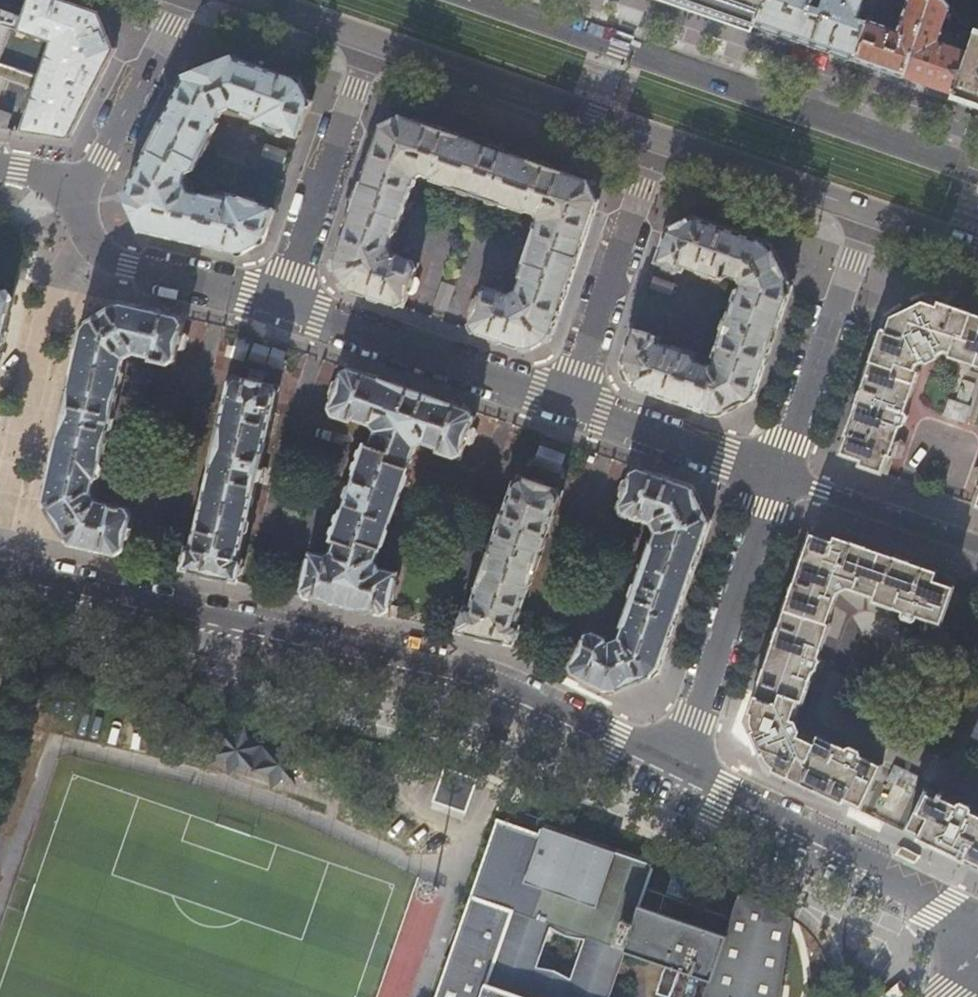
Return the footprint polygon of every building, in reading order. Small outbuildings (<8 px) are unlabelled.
[(16,129),(21,130),(69,138),(116,48),(101,11),(69,0),(29,0),(26,9),(2,0),(0,0),(0,127),(16,129)] [(731,17),(757,26),(766,0),(681,0),(731,17)] [(757,26),(788,36),(795,39),(830,51),(837,54),(856,60),(870,20),(858,17),(864,0),(766,0),(757,26)] [(898,32),(894,31),(895,27),(870,18),(870,20),(856,60),(882,69),(904,77),(930,0),(910,0),(898,32)] [(946,0),(930,0),(904,77),(931,86),(954,93),(974,36),(963,22),(960,49),(944,43),(942,49),(936,47),(950,6),(946,0)] [(954,93),(977,102),(977,31),(976,31),(974,36),(954,93)] [(830,51),(795,39),(793,44),(828,56),(830,51)] [(215,247),(241,253),(263,241),(274,208),(230,193),(228,197),(217,194),(215,195),(204,192),(202,194),(190,191),(187,182),(188,177),(194,172),(213,135),(219,124),(218,122),(223,113),(231,109),(236,111),(244,113),(243,117),(269,127),(268,129),(270,132),(279,136),(283,135),(284,132),(299,137),(311,102),(299,79),(272,69),(250,62),(233,57),(186,75),(125,194),(142,230),(167,236),(215,247)] [(469,329),(528,350),(550,339),(597,201),(586,179),(529,159),(453,133),(404,116),(381,127),(334,264),(345,287),(404,307),(409,291),(412,292),(415,291),(418,281),(417,278),(414,277),(419,262),(399,255),(400,253),(391,250),(390,245),(392,239),(394,234),(397,233),(413,187),(416,178),(423,175),(431,178),(432,180),(525,212),(528,210),(536,213),(539,221),(536,230),(520,276),(522,279),(520,283),(518,290),(511,293),(484,285),(479,299),(477,298),(473,300),(470,309),(471,313),(474,314),(469,329)] [(703,410),(717,415),(753,397),(763,368),(781,315),(791,287),(769,242),(729,228),(691,215),(668,226),(656,262),(662,264),(661,266),(663,270),(673,273),(676,272),(677,269),(684,271),(686,266),(707,274),(719,278),(727,275),(739,279),(741,285),(740,288),(738,288),(714,358),(715,358),(714,363),(708,365),(695,361),(693,354),(684,351),(659,342),(660,337),(633,327),(621,363),(632,386),(703,410)] [(16,289),(0,286),(0,361),(16,289)] [(946,303),(931,298),(885,320),(840,452),(862,460),(860,465),(888,474),(894,456),(900,456),(903,446),(899,442),(899,441),(896,440),(898,432),(900,427),(903,427),(907,413),(906,411),(919,372),(917,366),(920,365),(925,362),(925,364),(928,364),(938,360),(938,357),(938,356),(946,351),(948,357),(977,367),(977,314),(946,303)] [(71,544),(124,556),(134,509),(98,501),(93,493),(94,486),(96,478),(99,479),(111,423),(123,369),(125,361),(133,356),(150,359),(149,362),(173,367),(177,351),(180,352),(183,350),(185,339),(183,336),(181,336),(185,317),(118,302),(83,325),(62,417),(43,501),(70,543),(71,544)] [(251,339),(239,336),(232,355),(244,359),(251,339)] [(285,352),(273,347),(268,363),(280,367),(285,352)] [(389,616),(396,617),(398,606),(392,604),(400,571),(383,567),(378,559),(381,551),(416,448),(423,444),(431,447),(439,450),(438,452),(461,460),(467,444),(469,445),(473,443),(476,433),(474,430),(472,429),(477,412),(344,366),(339,384),(336,383),(333,384),(330,394),(331,397),(334,398),(328,414),(352,422),(352,420),(371,426),(375,434),(370,448),(365,447),(351,489),(334,539),(337,540),(334,550),(326,554),(311,551),(301,596),(389,616)] [(183,569),(240,582),(245,557),(240,557),(260,468),(279,386),(254,380),(231,375),(192,546),(187,545),(183,569)] [(564,455),(539,447),(533,463),(558,472),(564,455)] [(568,672),(612,693),(658,673),(667,647),(679,611),(710,522),(692,486),(634,466),(628,482),(626,482),(623,483),(619,494),(621,497),(623,498),(618,513),(640,521),(641,519),(652,523),(656,532),(652,542),(651,541),(636,584),(621,627),(623,628),(620,638),(611,641),(609,640),(609,637),(588,628),(568,672)] [(458,631),(516,644),(523,623),(519,622),(523,609),(564,491),(517,475),(501,523),(472,606),(466,604),(458,631)] [(846,799),(861,806),(882,765),(861,755),(860,750),(852,746),(848,748),(819,734),(817,741),(801,733),(802,731),(799,720),(796,719),(802,701),(804,702),(813,679),(819,677),(822,669),(818,664),(830,628),(828,627),(839,592),(850,588),(874,596),(873,600),(903,611),(902,615),(903,618),(913,621),(917,619),(918,616),(942,624),(948,608),(954,607),(958,597),(953,592),(958,577),(813,527),(747,720),(747,721),(766,766),(843,803),(846,799)] [(264,765),(233,754),(228,767),(259,779),(264,765)] [(433,801),(466,812),(477,778),(444,768),(433,801)] [(977,866),(977,812),(973,810),(972,805),(963,801),(958,802),(943,796),(944,793),(940,791),(939,793),(927,788),(914,814),(907,828),(920,834),(918,838),(977,866)] [(705,996),(778,996),(790,915),(777,908),(771,906),(741,896),(732,921),(673,900),(646,891),(654,868),(652,867),(651,868),(635,860),(615,856),(598,847),(579,843),(561,834),(543,830),(544,829),(542,829),(540,833),(497,819),(437,996),(608,996),(624,950),(711,980),(705,996)]
